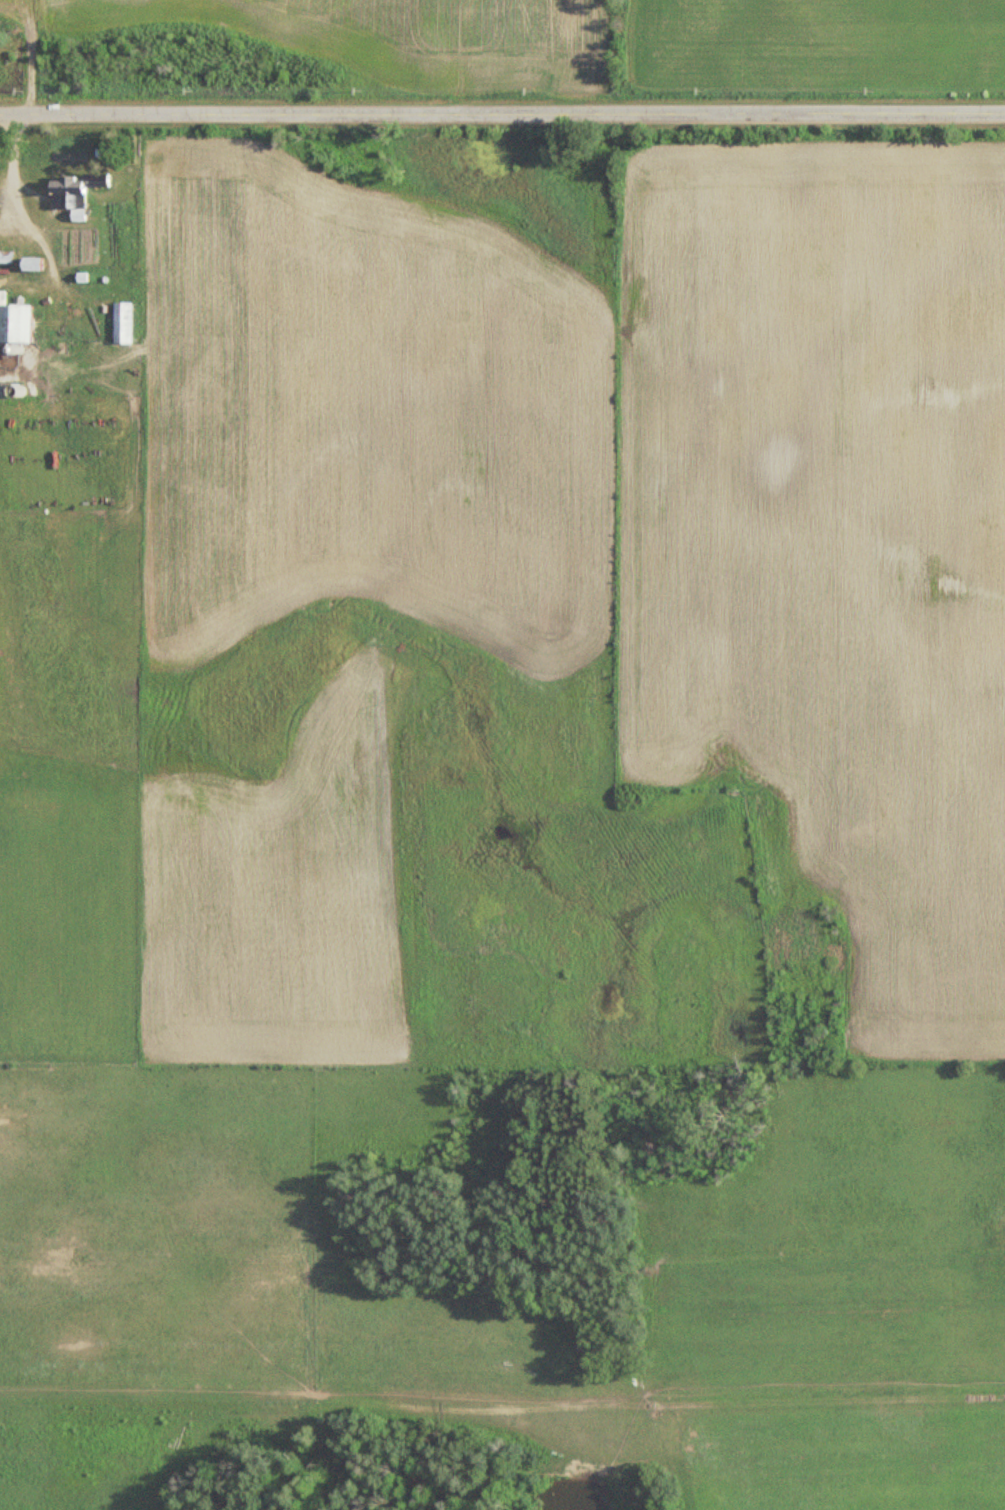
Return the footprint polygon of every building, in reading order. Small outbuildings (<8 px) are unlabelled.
[(47,209),(83,209),(82,175),(55,176),(55,181),(47,181),(47,209)] [(129,301),(111,301),(111,343),(129,343),(129,301)] [(27,341),(27,303),(0,303),(0,341),(27,341)]
